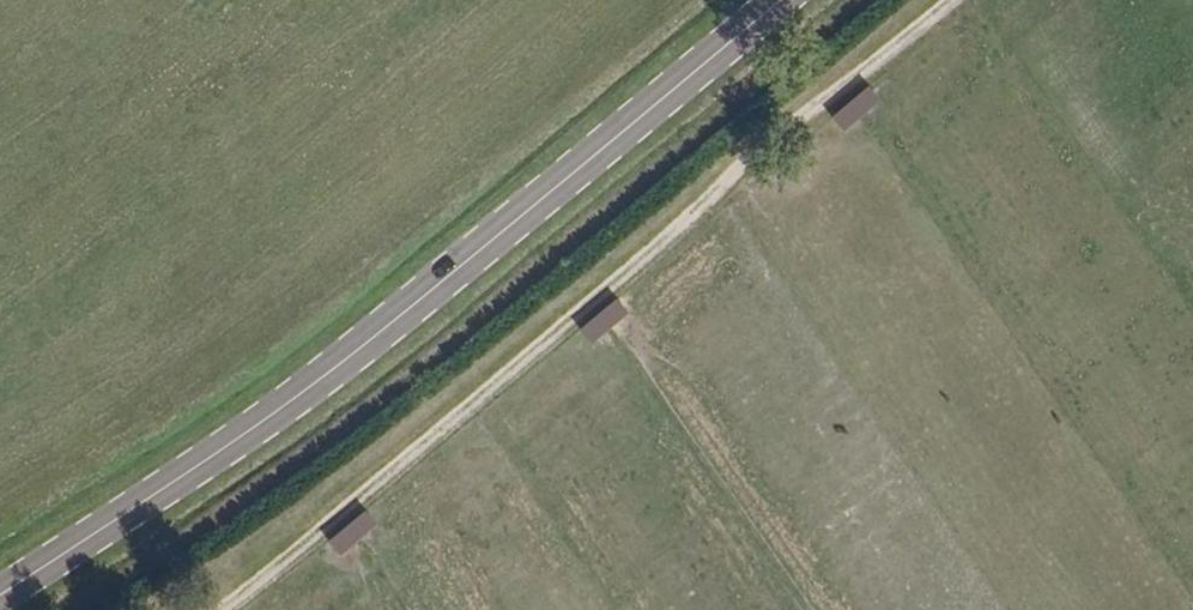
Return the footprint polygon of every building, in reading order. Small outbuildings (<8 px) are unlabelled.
[(845,134),(884,100),(871,85),(832,120),(845,134)] [(594,344),(632,315),(620,299),(581,328),(594,344)] [(368,513),(330,540),(341,556),(379,528),(368,513)]
